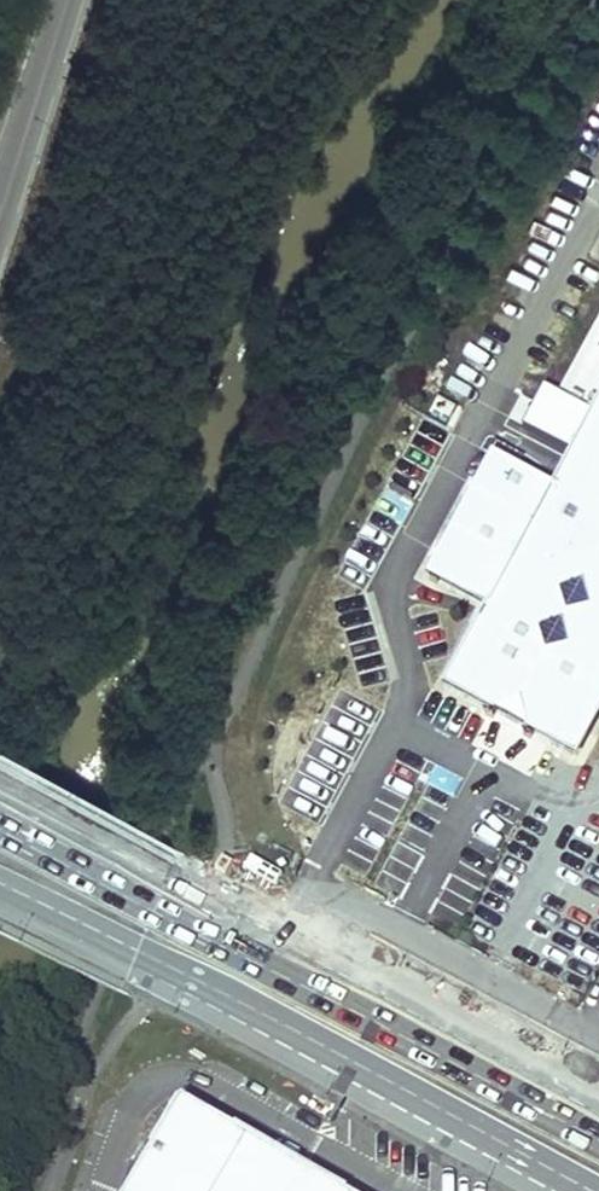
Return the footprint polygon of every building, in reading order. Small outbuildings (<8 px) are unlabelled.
[(558,392),(543,384),(522,424),(572,451),(559,476),(553,486),(505,461),(492,454),(427,573),(489,606),(446,686),(496,713),(576,756),(598,714),(598,316),(558,392)] [(127,1190),(353,1190),(182,1094),(127,1190)]
